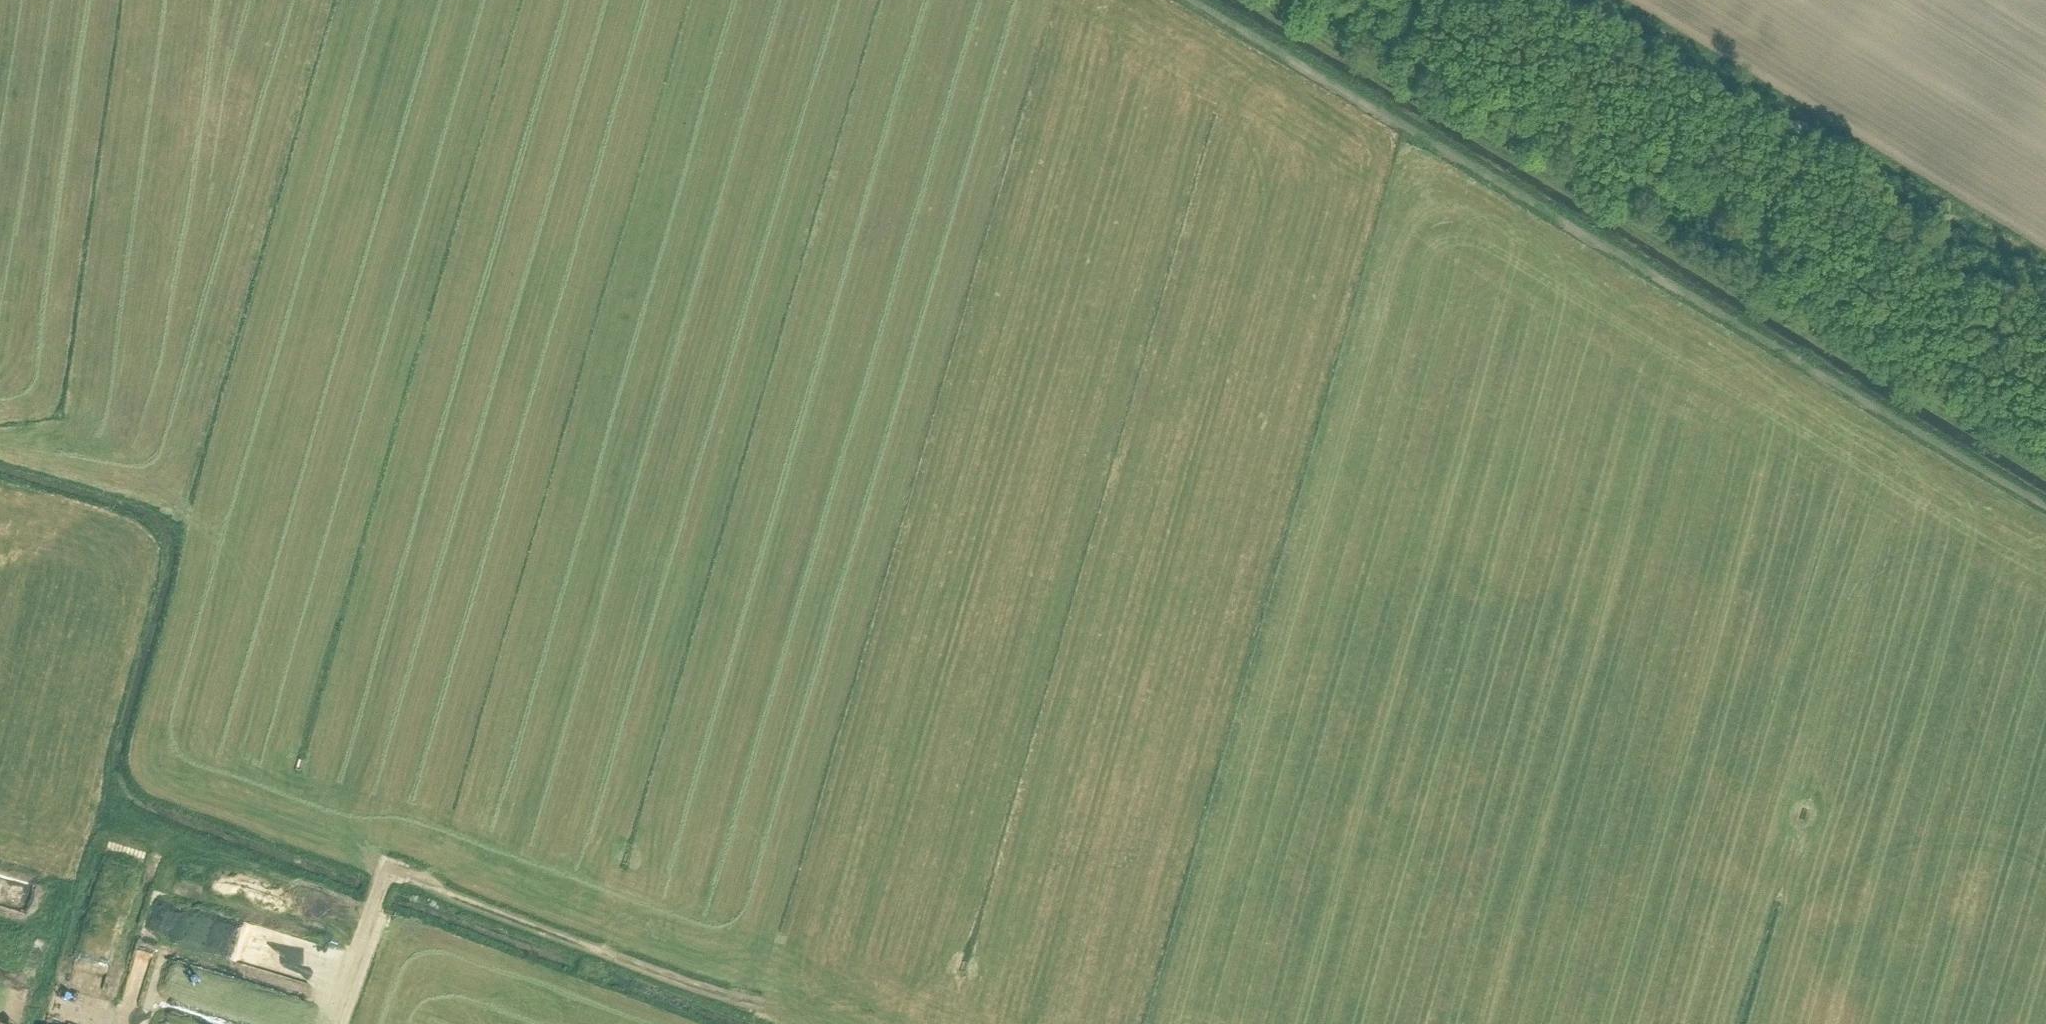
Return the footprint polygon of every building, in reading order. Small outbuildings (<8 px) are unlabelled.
[(140,1023),(199,1023),(145,1008),(140,1023)]
